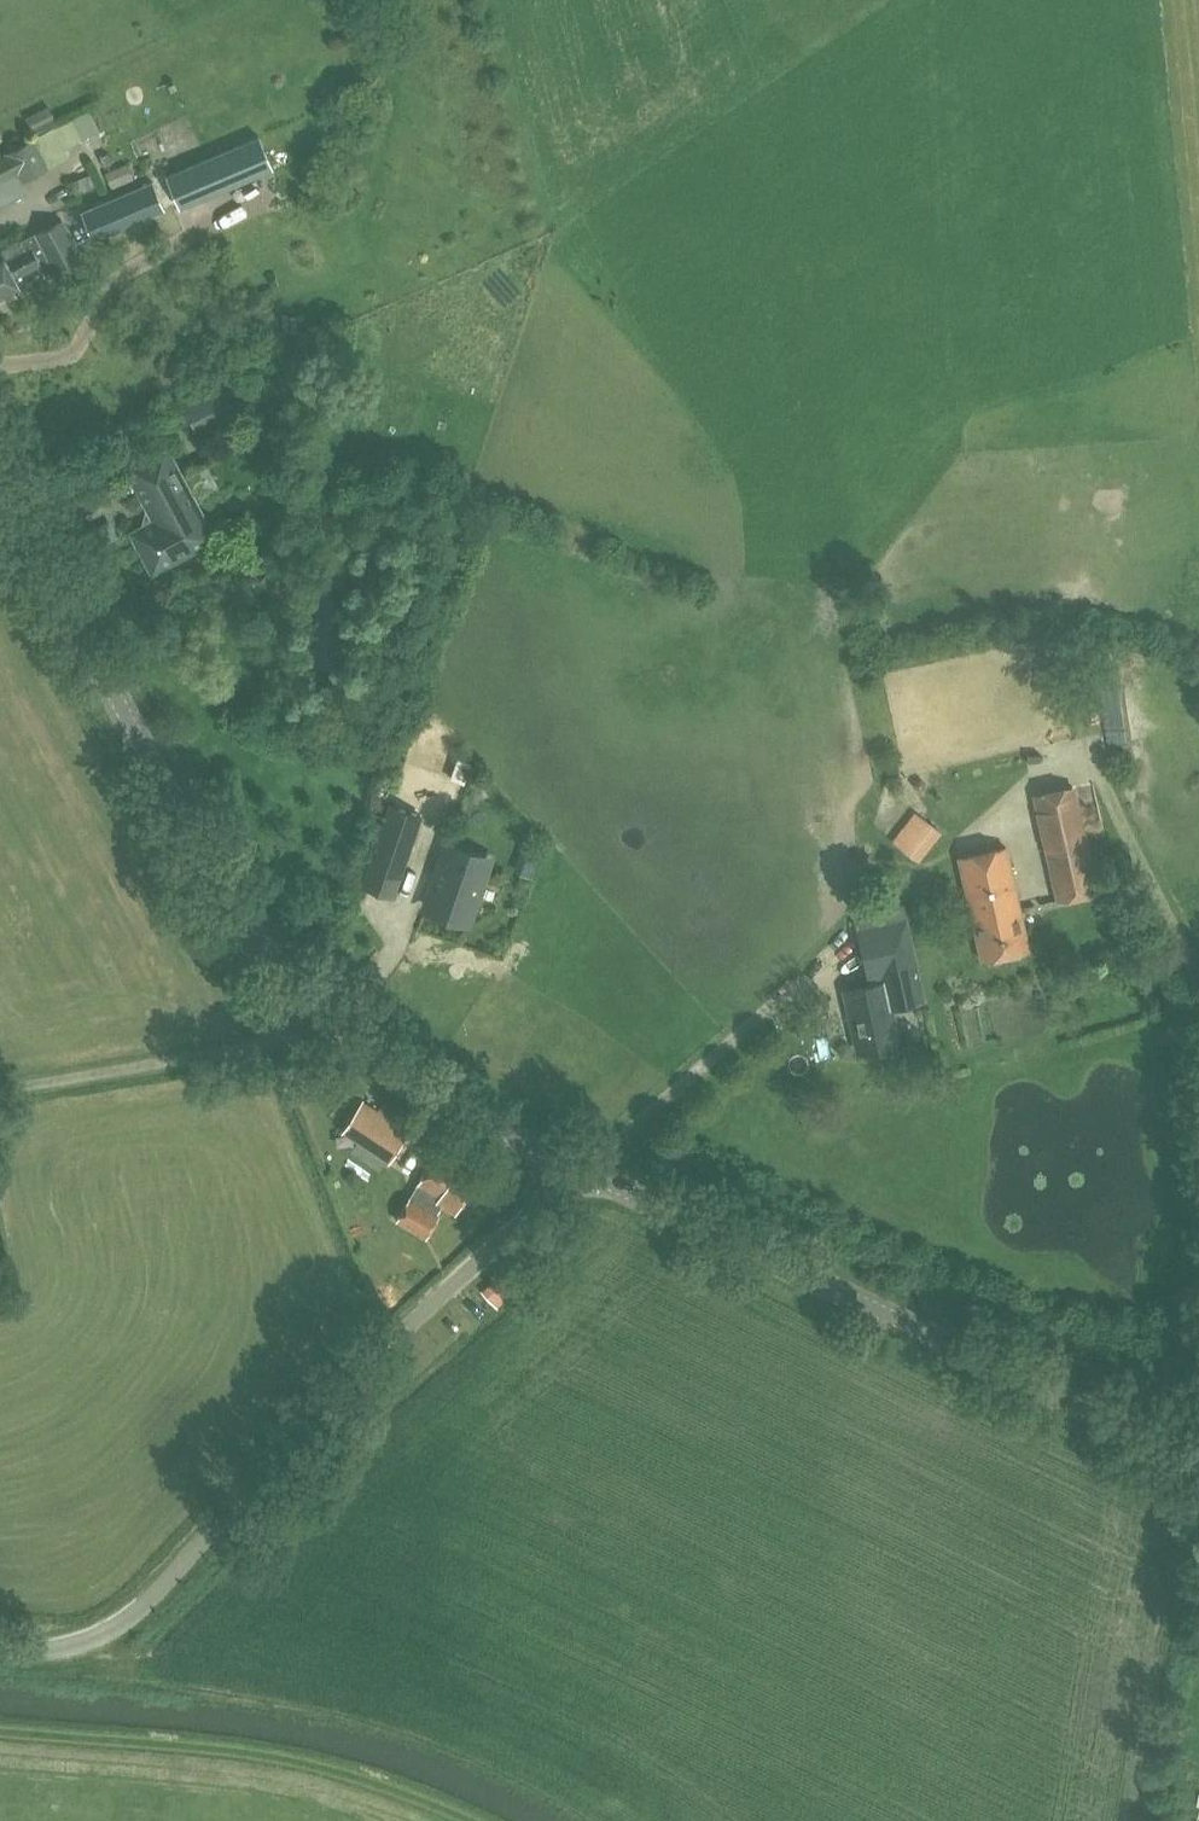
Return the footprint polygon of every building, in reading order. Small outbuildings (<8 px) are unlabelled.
[(21,184),(20,182),(70,156),(66,149),(83,140),(101,131),(89,109),(72,118),(59,124),(54,126),(36,136),(5,151),(5,152),(0,155),(0,194),(21,184)] [(259,136),(166,176),(179,207),(272,167),(259,136)] [(112,188),(134,178),(127,161),(104,171),(112,188)] [(76,196),(96,187),(90,173),(70,182),(76,196)] [(165,208),(153,181),(82,211),(93,238),(165,208)] [(82,254),(63,218),(3,249),(4,253),(0,255),(0,297),(20,287),(15,276),(40,263),(46,273),(82,254)] [(195,429),(234,409),(220,381),(181,401),(195,429)] [(177,560),(193,551),(192,548),(213,537),(165,447),(129,467),(152,510),(147,525),(134,532),(154,569),(175,557),(177,560)] [(919,790),(924,788),(925,783),(921,780),(916,781),(915,786),(919,790)] [(1099,891),(1075,784),(1033,794),(1057,900),(1099,891)] [(423,817),(389,806),(361,889),(394,900),(423,817)] [(942,834),(916,814),(892,844),(919,865),(942,834)] [(489,858),(448,844),(427,906),(468,920),(489,858)] [(982,958),(1029,947),(1006,845),(958,856),(982,958)] [(857,1053),(901,1043),(893,1008),(927,1001),(908,916),(856,927),(868,980),(880,978),(880,980),(843,989),(857,1053)] [(390,1161),(410,1130),(364,1099),(344,1130),(390,1161)] [(439,1147),(417,1185),(438,1197),(436,1201),(437,1201),(445,1206),(456,1212),(480,1172),(439,1147)] [(410,1196),(396,1220),(426,1237),(440,1214),(445,1206),(437,1201),(436,1201),(438,1197),(417,1185),(410,1196)] [(498,1307),(515,1290),(500,1274),(482,1291),(498,1307)]
